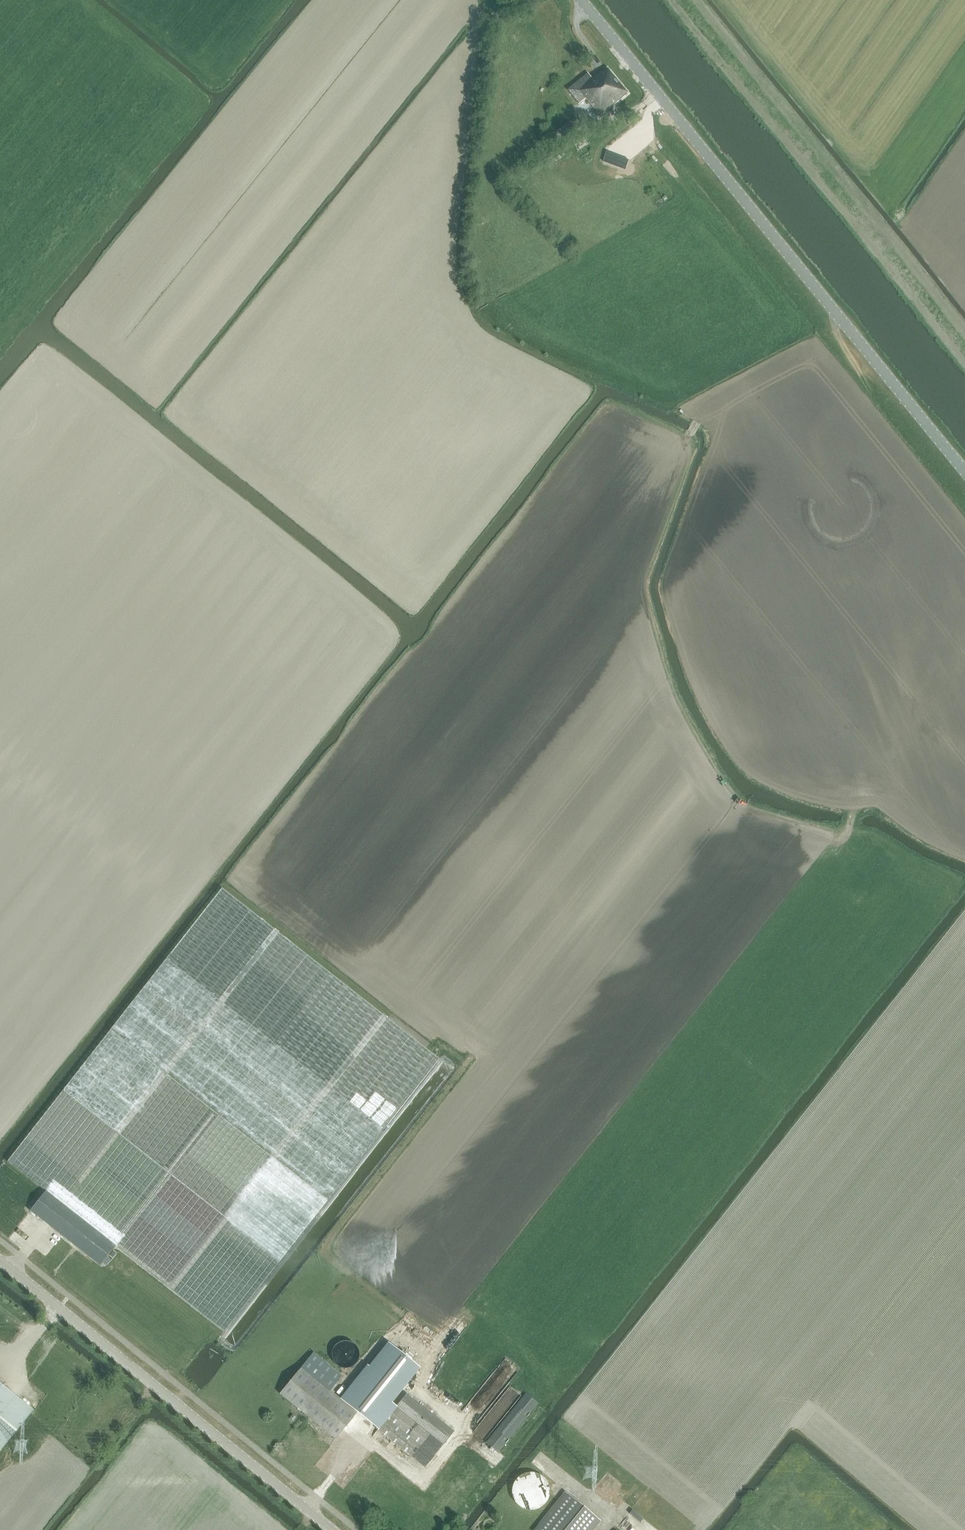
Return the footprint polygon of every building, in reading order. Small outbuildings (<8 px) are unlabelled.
[(597,109),(602,115),(629,93),(608,68),(581,91),(596,110),(597,109)] [(566,126),(571,133),(581,126),(576,119),(566,126)] [(569,132),(565,127),(559,131),(563,137),(569,132)] [(30,1211),(44,1222),(101,1267),(116,1248),(225,1333),(442,1059),(224,888),(8,1161),(46,1191),(30,1211)] [(354,1352),(354,1349),(353,1347),(352,1344),(350,1343),(348,1341),(346,1340),(344,1340),(341,1340),(337,1340),(335,1342),(333,1343),(332,1345),(331,1347),(330,1349),(330,1352),(330,1354),(331,1357),(333,1360),(336,1362),(337,1363),(341,1364),(343,1364),(346,1363),(349,1362),(350,1361),(352,1359),(353,1357),(354,1355),(354,1352)] [(392,1346),(346,1402),(372,1424),(371,1425),(378,1431),(372,1438),(395,1457),(402,1449),(425,1468),(448,1439),(454,1431),(406,1393),(390,1414),(386,1411),(420,1369),(392,1346)] [(313,1352),(277,1395),(333,1441),(354,1415),(328,1392),(341,1376),(313,1352)] [(33,1409),(0,1382),(0,1450),(33,1409)] [(524,1393),(487,1441),(500,1451),(537,1404),(524,1393)] [(548,1493),(548,1492),(548,1488),(547,1485),(545,1482),(543,1479),(541,1477),(537,1475),(533,1474),(529,1473),(525,1474),(521,1475),(518,1477),(515,1479),(513,1482),(511,1485),(510,1489),(510,1492),(510,1496),(511,1500),(513,1503),(515,1506),(518,1508),(521,1510),(524,1511),(528,1512),(532,1511),(535,1511),(539,1509),(542,1506),(545,1504),(547,1500),(548,1496),(548,1493)] [(601,1521),(568,1495),(540,1529),(593,1529),(601,1521)]
